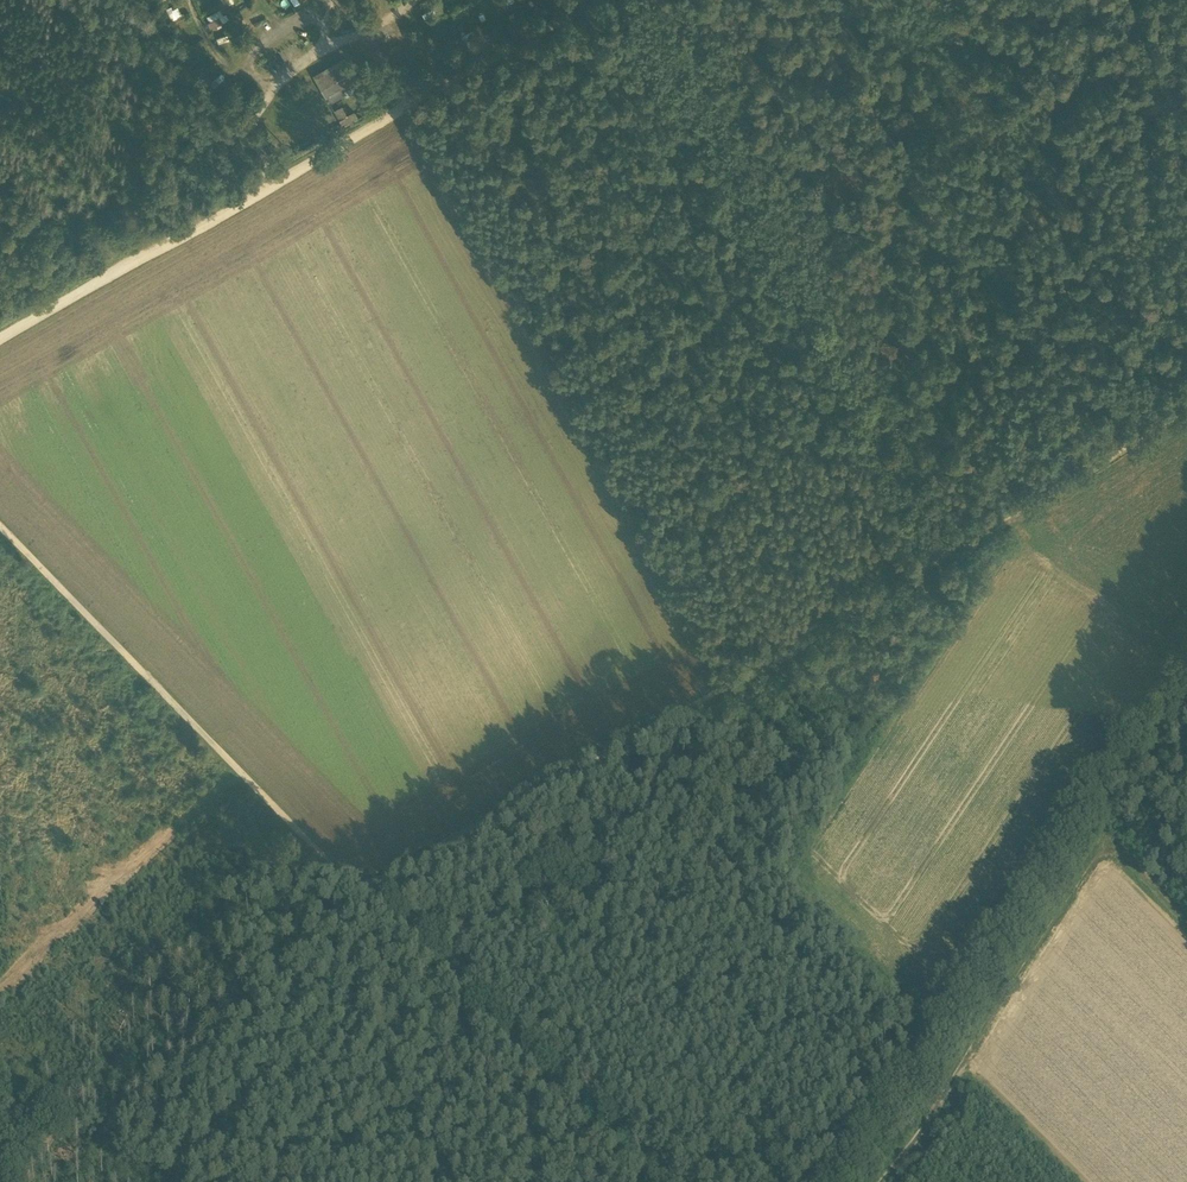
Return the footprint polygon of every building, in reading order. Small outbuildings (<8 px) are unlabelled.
[(253,21),(264,17),(260,6),(249,9),(253,21)] [(222,7),(206,15),(213,28),(229,20),(222,7)] [(358,81),(342,90),(338,81),(322,90),(330,104),(345,95),(346,97),(362,87),(358,81)]
